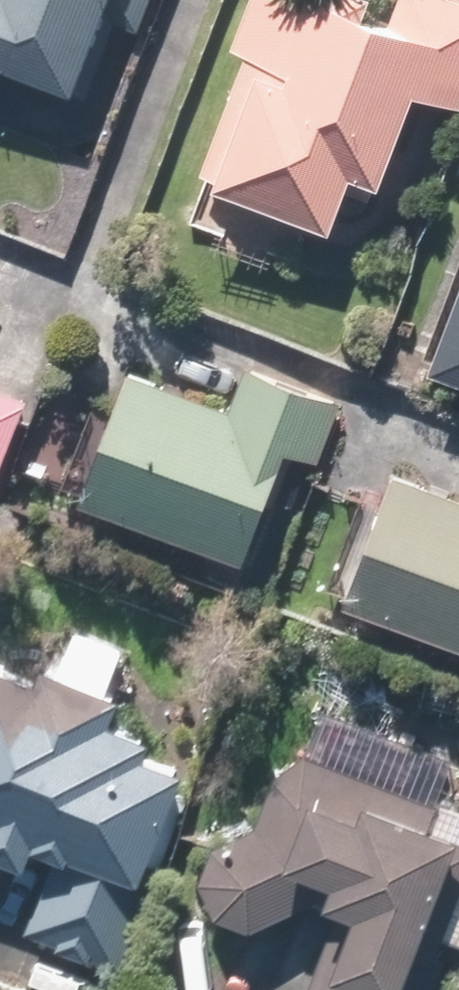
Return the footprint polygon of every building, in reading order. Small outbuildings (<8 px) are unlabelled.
[(14,90),(25,56),(96,79),(115,24),(143,34),(154,0),(0,0),(0,85),(14,90)] [(242,41),(256,46),(214,167),(357,217),(375,167),(395,175),(427,84),(458,95),(458,0),(411,0),(408,6),(391,0),(256,0),(242,41)] [(446,359),(458,364),(458,323),(446,359)] [(237,396),(137,360),(89,493),(260,555),(299,449),(326,458),(349,396),(250,360),(237,396)] [(38,402),(0,387),(0,498),(38,402)] [(403,459),(354,591),(458,630),(458,479),(403,459)] [(0,652),(0,834),(54,851),(33,919),(137,952),(196,764),(163,754),(171,727),(130,714),(140,684),(59,659),(56,670),(0,652)] [(448,817),(454,802),(328,749),(212,841),(210,871),(232,911),(264,923),(336,895),(351,900),(314,989),(428,989),(453,929),(458,932),(458,822),(448,817)]
